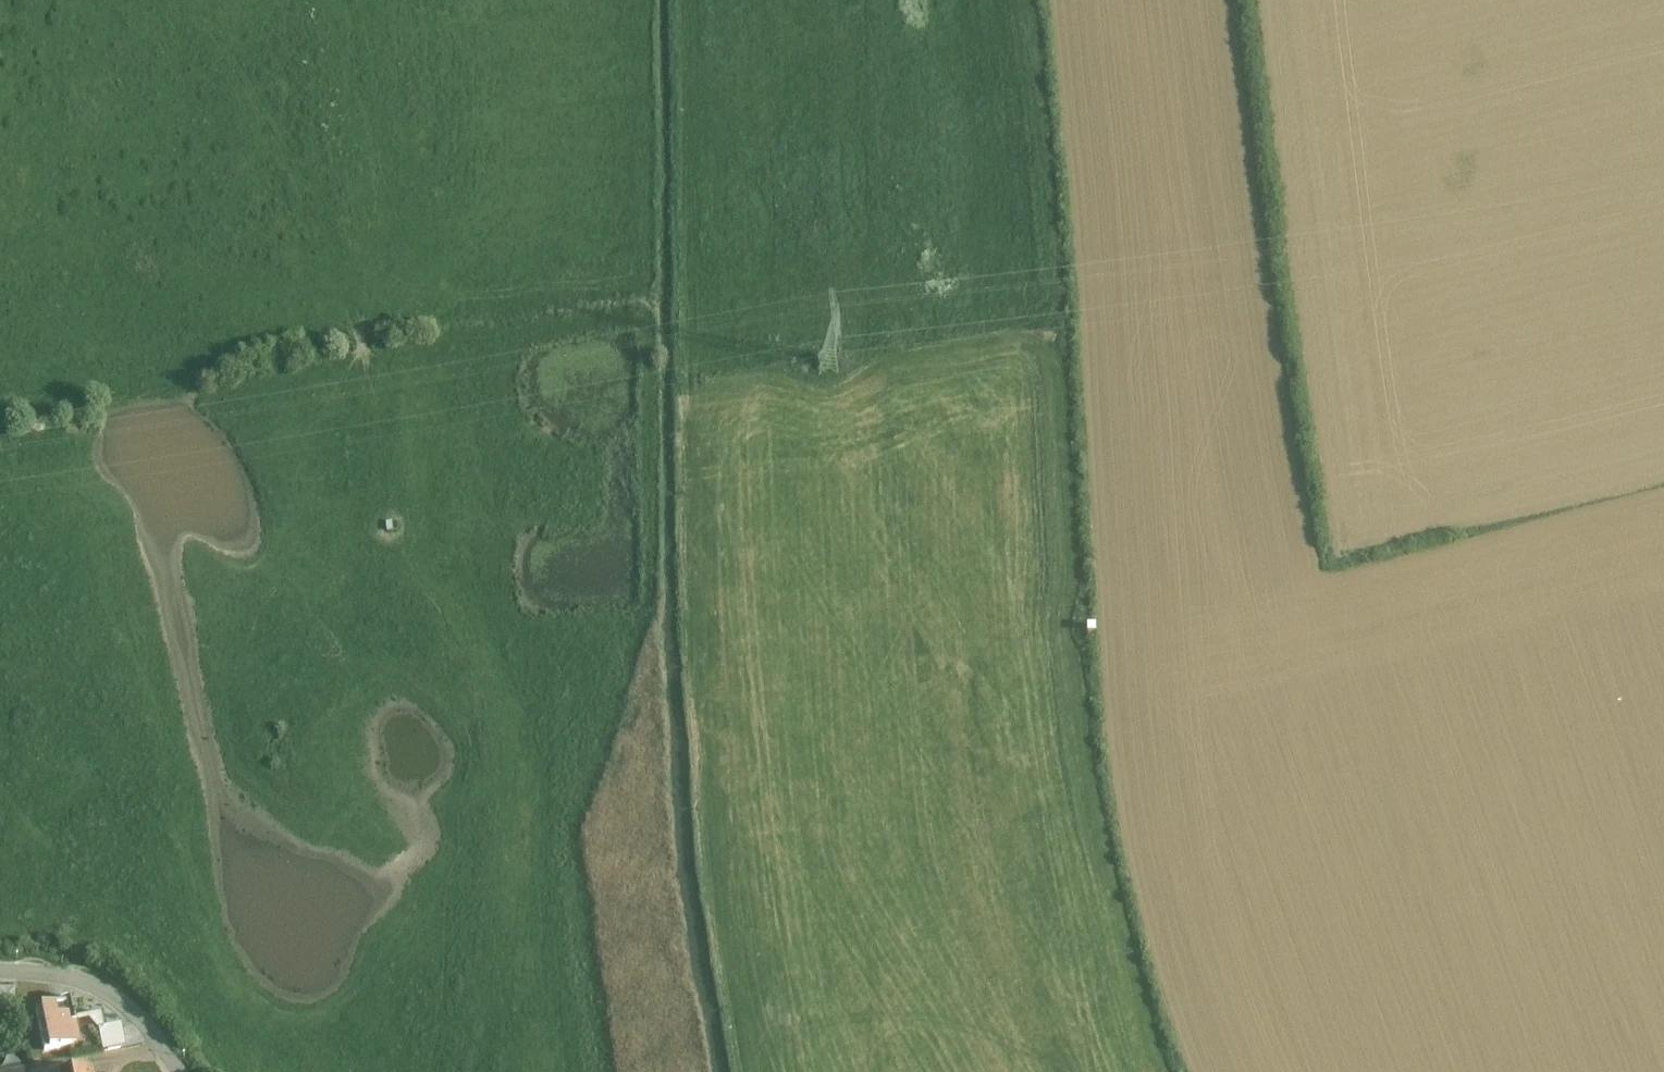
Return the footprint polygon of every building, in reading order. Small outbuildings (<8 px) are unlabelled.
[(16,1002),(15,987),(0,988),(0,1003),(16,1002)] [(75,1019),(69,1020),(66,1005),(43,1010),(42,1009),(36,1011),(44,1052),(51,1051),(51,1050),(71,1046),(74,1045),(72,1038),(73,1038),(73,1035),(77,1033),(76,1025),(76,1024),(75,1019)] [(103,1050),(126,1046),(122,1022),(104,1026),(102,1013),(76,1018),(78,1030),(98,1026),(103,1050)]
